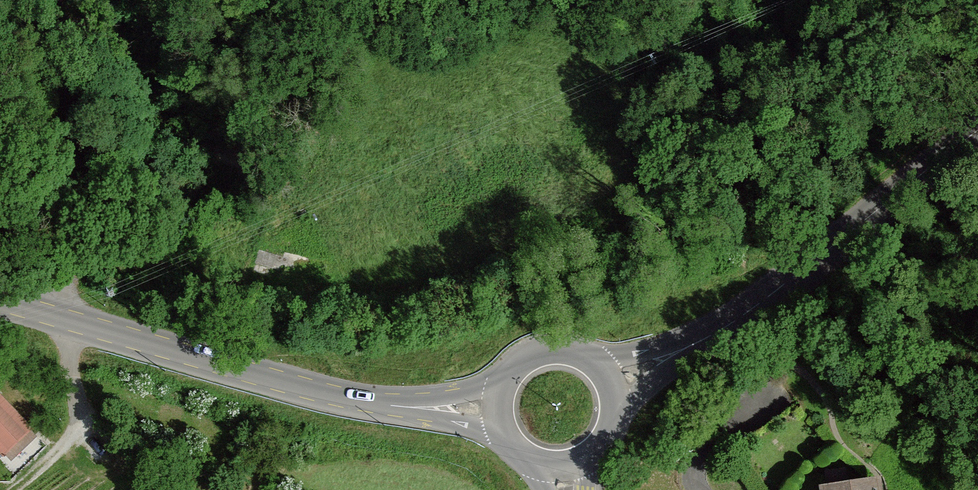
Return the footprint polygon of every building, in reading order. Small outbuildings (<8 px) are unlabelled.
[(3,457),(31,430),(0,398),(0,453),(3,457)] [(822,485),(823,489),(878,489),(876,477),(822,485)]
